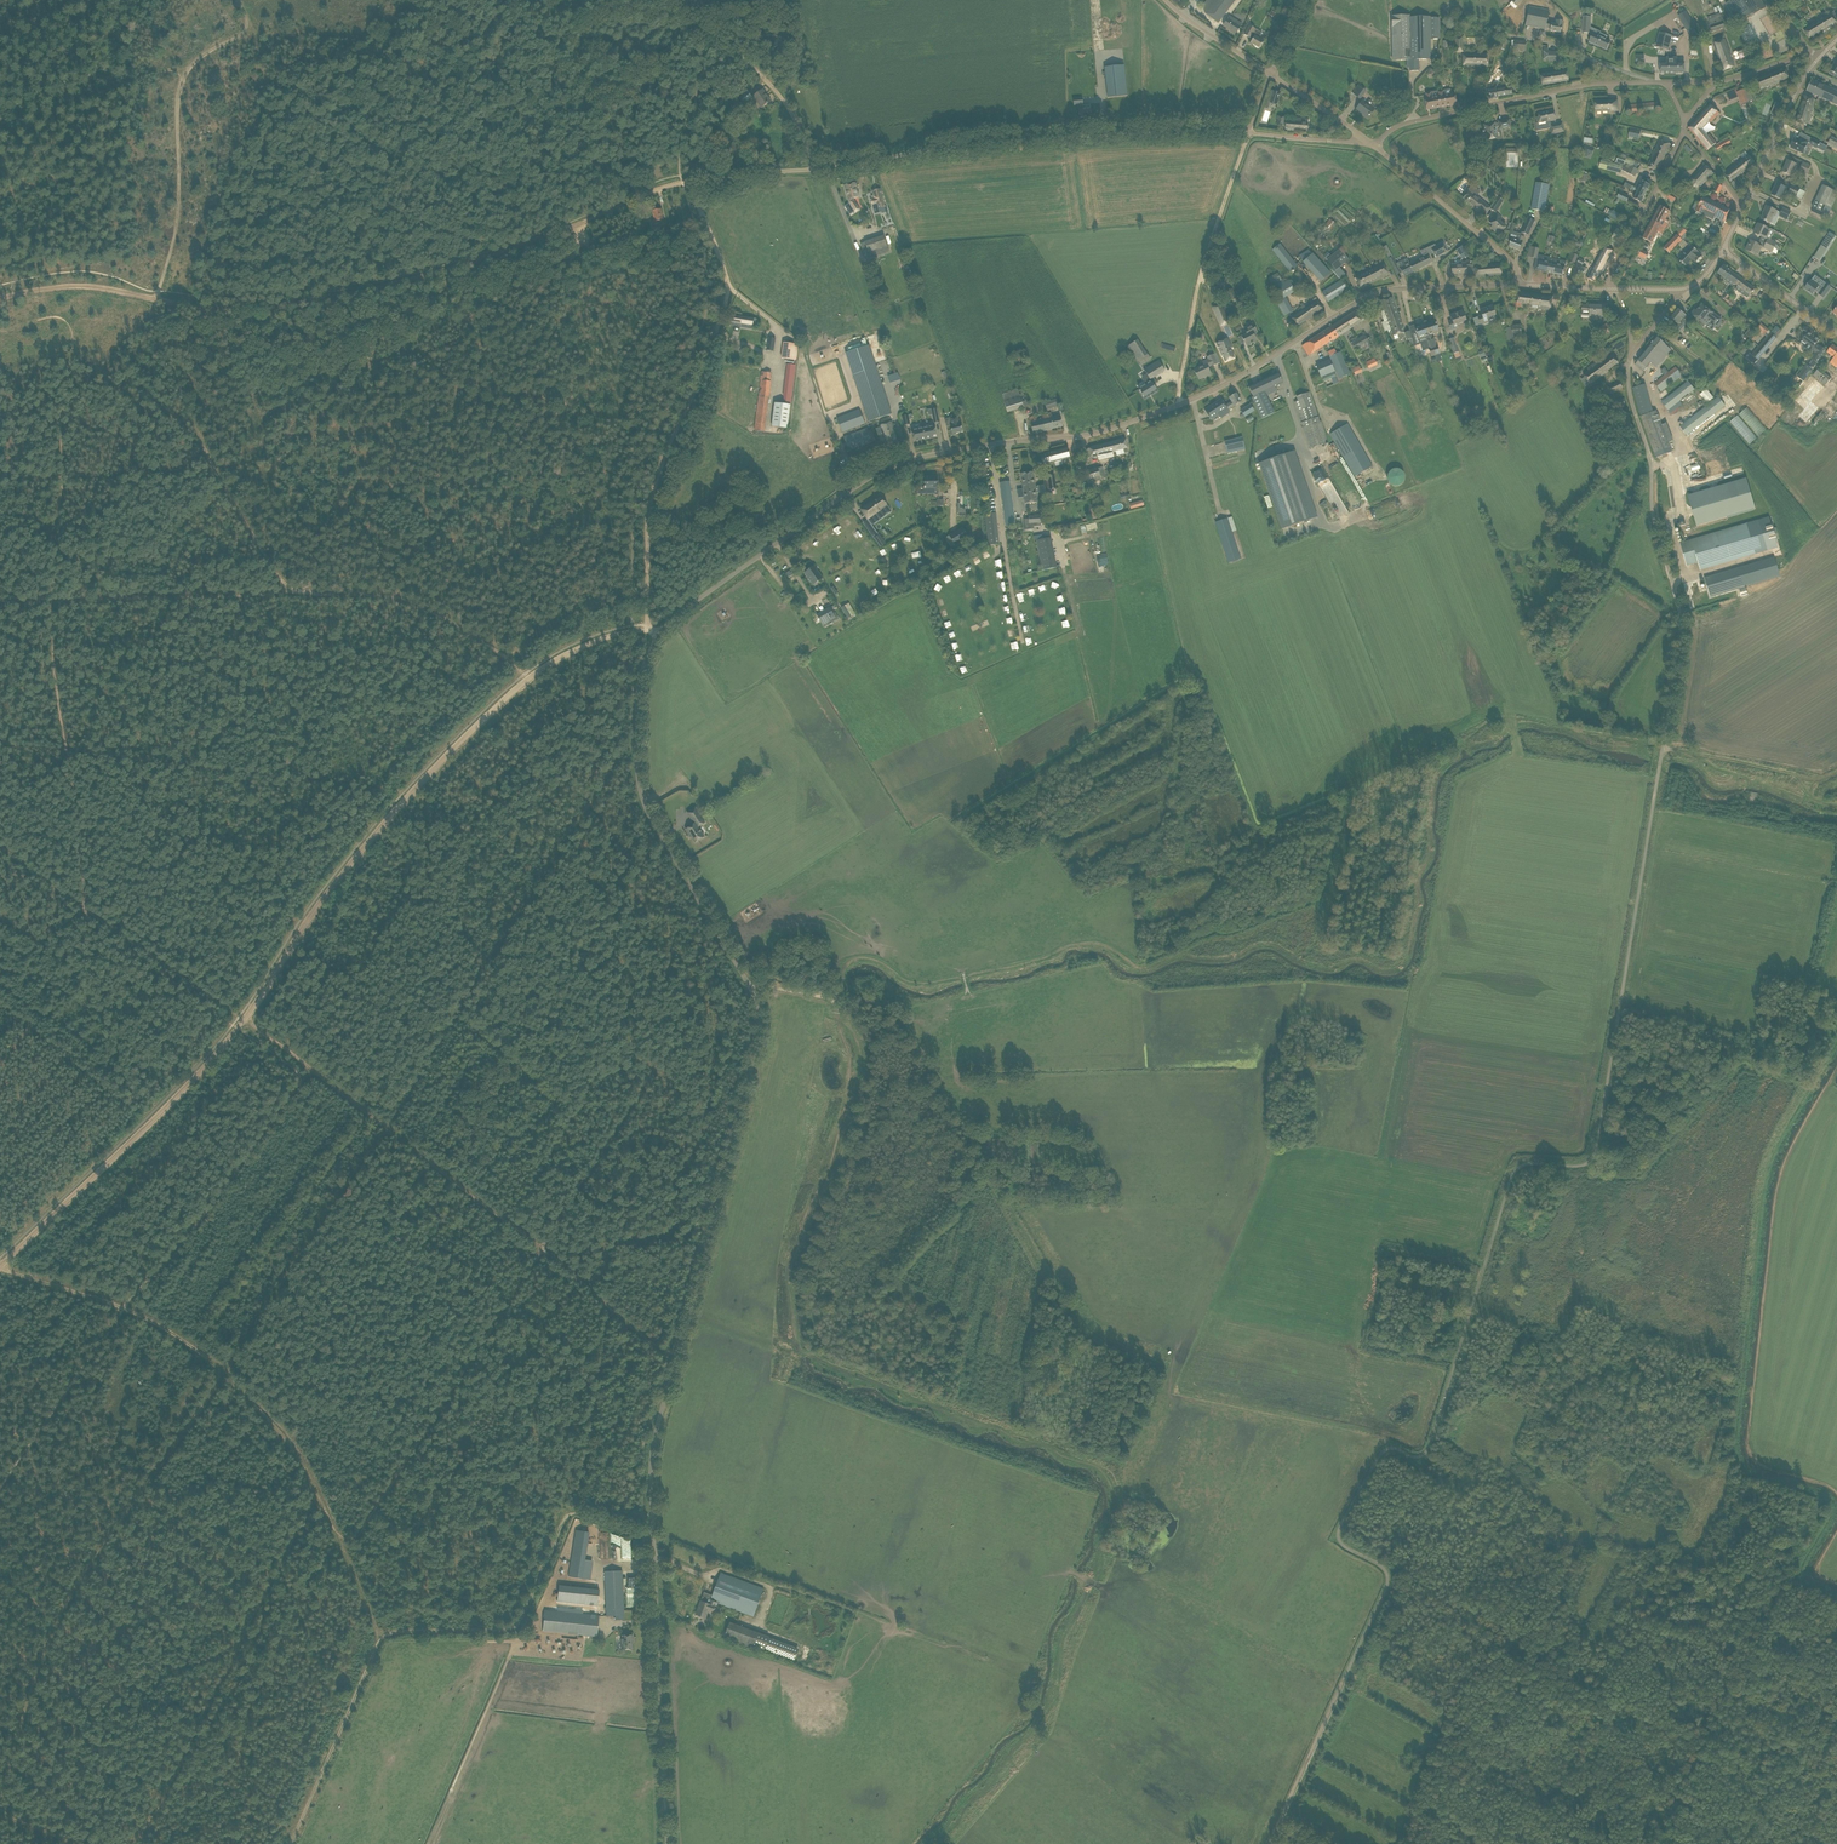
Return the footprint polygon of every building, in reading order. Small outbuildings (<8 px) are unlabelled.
[(1234,0),(1219,0),(1208,15),(1218,22),(1234,0)] [(1729,2),(1726,4),(1738,24),(1746,18),(1747,19),(1765,8),(1761,0),(1727,0),(1729,2)] [(1678,16),(1687,32),(1696,27),(1686,11),(1678,16)] [(1833,12),(1819,21),(1818,19),(1815,21),(1816,22),(1813,24),(1813,25),(1808,28),(1808,27),(1803,29),(1810,40),(1836,24),(1836,19),(1833,12)] [(1522,13),(1519,24),(1550,31),(1553,20),(1522,13)] [(1724,13),(1708,19),(1712,32),(1729,27),(1724,13)] [(1434,54),(1433,39),(1440,39),(1440,18),(1430,17),(1410,17),(1410,16),(1392,16),(1393,60),(1406,60),(1406,68),(1409,68),(1409,72),(1418,71),(1418,60),(1430,60),(1430,54),(1434,54)] [(1590,33),(1591,17),(1583,16),(1582,32),(1590,33)] [(1235,35),(1240,27),(1232,22),(1233,19),(1229,17),(1223,26),(1231,31),(1231,32),(1235,35)] [(1803,28),(1808,25),(1804,18),(1799,21),(1803,28)] [(1262,33),(1250,25),(1244,35),(1250,38),(1253,39),(1250,43),(1259,48),(1263,41),(1259,38),(1262,33)] [(1463,52),(1463,36),(1456,37),(1456,35),(1455,35),(1455,29),(1449,29),(1450,38),(1451,38),(1451,49),(1455,49),(1455,52),(1463,52)] [(1595,44),(1597,45),(1607,50),(1611,41),(1606,39),(1608,36),(1600,33),(1598,36),(1593,34),(1589,43),(1589,42),(1589,43),(1595,45),(1595,44)] [(1668,50),(1672,36),(1660,33),(1656,47),(1668,50)] [(1501,38),(1499,48),(1505,50),(1507,43),(1511,44),(1512,39),(1507,37),(1507,40),(1501,38)] [(1723,71),(1735,66),(1731,56),(1723,37),(1712,41),(1713,44),(1713,45),(1721,65),(1723,71)] [(1525,42),(1514,41),(1512,41),(1511,47),(1514,47),(1514,51),(1524,52),(1525,42)] [(782,42),(775,53),(782,58),(789,47),(782,42)] [(1559,50),(1558,52),(1548,51),(1548,62),(1556,62),(1557,56),(1562,56),(1562,50),(1559,50)] [(1463,65),(1488,65),(1488,55),(1463,55),(1463,65)] [(1685,73),(1684,63),(1678,64),(1678,57),(1666,57),(1666,63),(1660,64),(1660,73),(1685,73)] [(1124,65),(1105,67),(1108,98),(1127,96),(1124,65)] [(1493,89),(1488,90),(1489,99),(1498,98),(1496,89),(1496,88),(1499,83),(1505,70),(1501,68),(1499,71),(1496,77),(1492,86),(1493,89)] [(1785,68),(1755,80),(1760,90),(1789,79),(1785,68)] [(1568,81),(1567,70),(1540,75),(1542,85),(1568,81)] [(1812,79),(1807,91),(1836,105),(1836,91),(1812,79)] [(752,80),(746,84),(753,94),(752,95),(754,98),(752,99),(756,106),(758,105),(762,110),(771,104),(764,94),(763,94),(760,89),(759,90),(752,80)] [(1351,93),(1355,96),(1361,87),(1357,85),(1351,93)] [(1360,99),(1366,91),(1361,87),(1355,96),(1360,99)] [(1510,87),(1496,89),(1498,98),(1512,95),(1511,89),(1510,87)] [(1738,97),(1741,105),(1749,102),(1743,87),(1726,94),(1729,101),(1738,97)] [(1456,104),(1455,94),(1451,95),(1450,89),(1443,91),(1437,92),(1440,107),(1456,104)] [(1277,105),(1278,100),(1280,94),(1270,90),(1266,101),(1277,105)] [(1440,107),(1437,92),(1436,90),(1430,91),(1430,93),(1426,94),(1427,99),(1424,99),(1425,104),(1426,110),(1440,107)] [(1804,95),(1796,122),(1805,125),(1814,99),(1804,95)] [(1092,114),(1091,114),(1091,109),(1083,110),(1083,105),(1083,98),(1074,99),(1075,105),(1078,105),(1079,110),(1078,110),(1079,118),(1087,117),(1087,118),(1092,117),(1092,114)] [(1369,100),(1367,103),(1362,100),(1359,105),(1356,110),(1360,113),(1360,112),(1368,118),(1377,106),(1369,100)] [(1618,100),(1595,101),(1596,112),(1618,111),(1618,100)] [(1628,106),(1628,112),(1658,108),(1658,102),(1628,106)] [(1776,115),(1780,104),(1775,102),(1771,114),(1776,115)] [(1711,123),(1719,113),(1710,104),(1688,128),(1707,151),(1716,143),(1709,135),(1707,136),(1702,129),(1709,121),(1711,123)] [(1536,117),(1537,123),(1548,121),(1548,122),(1556,120),(1554,110),(1538,113),(1538,117),(1536,117)] [(1284,124),(1285,124),(1285,129),(1307,131),(1308,119),(1297,118),(1297,122),(1286,121),(1284,121),(1284,116),(1279,116),(1278,125),(1284,125),(1284,124)] [(1501,131),(1501,129),(1511,127),(1509,120),(1498,122),(1498,124),(1495,124),(1495,122),(1482,125),(1484,132),(1482,132),(1482,133),(1477,134),(1478,141),(1485,140),(1485,141),(1497,138),(1496,132),(1501,131)] [(1562,123),(1554,124),(1555,134),(1564,132),(1562,123)] [(1639,139),(1641,130),(1631,128),(1629,137),(1639,139)] [(1803,153),(1808,142),(1799,138),(1798,140),(1799,141),(1798,142),(1794,140),(1790,148),(1803,153)] [(1813,139),(1810,145),(1817,149),(1820,143),(1813,139)] [(1658,172),(1671,145),(1660,140),(1648,167),(1658,172)] [(1585,145),(1583,151),(1589,153),(1593,154),(1595,148),(1585,145)] [(1755,163),(1749,155),(1729,171),(1728,169),(1723,173),(1730,182),(1755,163)] [(1635,177),(1638,170),(1625,163),(1626,159),(1618,156),(1615,165),(1623,166),(1622,170),(1635,177)] [(1790,176),(1796,164),(1788,160),(1782,172),(1790,176)] [(1622,170),(1623,166),(1615,165),(1601,161),(1599,168),(1621,174),(1622,170)] [(1810,166),(1803,163),(1799,170),(1806,174),(1810,166)] [(1713,174),(1704,164),(1700,168),(1701,170),(1685,188),(1688,191),(1696,183),(1700,187),(1713,174)] [(1638,182),(1635,188),(1646,193),(1651,182),(1640,176),(1638,182)] [(1545,211),(1551,178),(1547,177),(1546,181),(1548,182),(1547,185),(1536,183),(1531,209),(1545,211)] [(855,183),(845,185),(848,203),(851,208),(852,207),(853,208),(852,209),(855,214),(861,209),(855,200),(854,198),(858,197),(855,183)] [(1780,199),(1785,187),(1777,183),(1771,195),(1780,199)] [(1674,184),(1670,191),(1679,196),(1683,189),(1674,184)] [(1813,208),(1811,211),(1821,216),(1823,213),(1828,215),(1836,195),(1836,192),(1822,185),(1812,208),(1813,208)] [(1646,193),(1635,188),(1634,187),(1632,186),(1631,189),(1630,189),(1629,192),(1635,195),(1633,199),(1641,202),(1646,193)] [(1796,197),(1796,196),(1802,199),(1805,192),(1792,186),(1788,193),(1796,197)] [(874,209),(884,206),(880,189),(873,191),(875,199),(871,200),(874,209)] [(1466,202),(1478,212),(1484,205),(1481,203),(1482,201),(1469,191),(1463,198),(1467,201),(1466,202)] [(1490,209),(1496,212),(1504,200),(1503,200),(1506,196),(1501,192),(1498,196),(1490,209)] [(1627,201),(1629,197),(1620,193),(1618,197),(1627,201)] [(1703,197),(1690,223),(1696,226),(1698,220),(1704,223),(1706,220),(1712,222),(1713,223),(1711,226),(1719,230),(1723,221),(1724,222),(1730,210),(1703,197)] [(1666,220),(1671,212),(1659,205),(1642,237),(1652,243),(1658,232),(1662,234),(1670,222),(1666,220)] [(1775,216),(1777,211),(1766,206),(1764,211),(1765,212),(1761,219),(1770,223),(1774,215),(1775,216)] [(661,209),(652,211),(654,220),(652,220),(653,225),(658,224),(658,221),(663,220),(661,209)] [(1790,213),(1783,209),(1780,216),(1787,220),(1790,213)] [(1610,216),(1617,219),(1619,215),(1613,211),(1610,216)] [(1498,235),(1506,227),(1500,221),(1502,219),(1498,214),(1489,222),(1492,226),(1490,227),(1493,231),(1494,230),(1498,235)] [(1528,235),(1535,221),(1529,218),(1522,232),(1528,235)] [(1770,229),(1763,226),(1758,224),(1754,233),(1759,235),(1765,238),(1770,229)] [(1506,240),(1511,242),(1510,247),(1520,251),(1522,243),(1522,242),(1524,237),(1520,236),(1520,235),(1509,231),(1506,240)] [(1677,234),(1663,248),(1669,254),(1683,240),(1677,234)] [(1828,234),(1814,257),(1821,261),(1835,238),(1828,234)] [(1689,235),(1683,241),(1687,245),(1690,241),(1694,245),(1697,242),(1689,235)] [(887,248),(884,236),(861,244),(864,255),(869,254),(887,248)] [(1775,248),(1777,243),(1768,238),(1766,243),(1775,248)] [(1758,255),(1760,250),(1762,246),(1755,243),(1750,241),(1746,250),(1758,255)] [(1442,243),(1431,249),(1436,257),(1446,251),(1442,243)] [(1772,253),(1775,248),(1766,243),(1763,248),(1772,253)] [(1272,250),(1290,272),(1298,266),(1280,244),(1272,250)] [(1699,252),(1691,245),(1678,259),(1686,266),(1692,259),(1696,262),(1702,256),(1698,253),(1699,252)] [(1468,255),(1462,246),(1457,250),(1462,259),(1468,255)] [(1614,252),(1604,246),(1600,254),(1598,253),(1596,257),(1598,258),(1593,268),(1592,268),(1586,278),(1597,283),(1614,252)] [(1640,248),(1636,255),(1645,259),(1649,253),(1640,248)] [(1302,260),(1311,254),(1308,249),(1299,255),(1302,260)] [(1335,270),(1349,260),(1340,249),(1327,259),(1328,261),(1325,263),(1327,265),(1329,263),(1335,270)] [(1575,264),(1578,255),(1579,254),(1574,252),(1574,253),(1573,253),(1570,262),(1575,264)] [(1428,254),(1409,263),(1408,263),(1412,272),(1432,263),(1429,257),(1428,254)] [(1412,272),(1408,263),(1409,263),(1407,258),(1396,264),(1396,265),(1397,268),(1399,267),(1404,277),(1405,276),(1412,272)] [(1501,275),(1500,264),(1494,264),(1478,266),(1477,258),(1473,259),(1473,261),(1471,261),(1472,276),(1475,276),(1476,277),(1501,275)] [(1538,270),(1547,272),(1550,263),(1551,263),(1552,258),(1549,258),(1548,262),(1536,260),(1534,268),(1539,269),(1538,270)] [(1566,262),(1552,258),(1551,263),(1550,263),(1547,272),(1563,276),(1566,262)] [(1388,274),(1385,269),(1380,260),(1374,263),(1376,266),(1369,270),(1374,281),(1388,274)] [(1466,275),(1471,275),(1470,261),(1466,261),(1461,261),(1461,264),(1451,264),(1452,274),(1466,274),(1466,275)] [(1728,282),(1730,280),(1733,283),(1738,276),(1724,266),(1718,273),(1725,278),(1724,279),(1728,282)] [(1361,288),(1374,281),(1369,270),(1355,277),(1361,288)] [(1755,289),(1738,276),(1733,283),(1737,286),(1735,289),(1748,298),(1755,289)] [(1807,285),(1805,288),(1813,294),(1815,291),(1819,294),(1823,297),(1828,291),(1819,285),(1812,279),(1811,281),(1810,281),(1808,284),(1807,284),(1807,285)] [(1296,292),(1289,280),(1276,288),(1282,299),(1277,303),(1284,316),(1294,311),(1286,297),(1292,294),(1293,296),(1295,294),(1294,293),(1296,292)] [(1342,280),(1322,292),(1328,302),(1348,289),(1342,280)] [(1310,289),(1307,283),(1302,286),(1306,292),(1310,289)] [(1231,301),(1237,298),(1232,289),(1226,292),(1231,301)] [(1553,296),(1518,292),(1513,292),(1513,296),(1517,296),(1517,302),(1512,302),(1512,310),(1518,310),(1518,307),(1528,308),(1528,307),(1531,307),(1530,308),(1551,311),(1553,296)] [(1381,312),(1384,322),(1387,321),(1399,317),(1392,298),(1378,301),(1380,307),(1381,312)] [(1298,312),(1291,316),(1297,326),(1323,311),(1320,305),(1316,299),(1304,308),(1302,304),(1300,306),(1301,308),(1297,311),(1298,312)] [(1604,317),(1605,306),(1582,305),(1582,310),(1589,311),(1589,317),(1604,317)] [(1715,327),(1721,319),(1702,305),(1693,316),(1704,324),(1706,321),(1715,327)] [(1482,315),(1478,317),(1480,325),(1487,322),(1486,319),(1495,316),(1492,306),(1480,310),(1482,315)] [(1681,320),(1686,315),(1678,308),(1674,313),(1681,320)] [(1223,311),(1216,314),(1220,323),(1223,322),(1224,322),(1224,321),(1227,320),(1223,311)] [(1452,321),(1448,322),(1451,330),(1458,328),(1456,323),(1466,320),(1464,317),(1462,311),(1450,315),(1452,321)] [(1684,322),(1681,320),(1674,313),(1670,317),(1672,319),(1668,324),(1676,331),(1684,322)] [(740,327),(752,329),(753,325),(756,325),(757,324),(758,320),(757,319),(742,316),(732,315),(730,325),(735,326),(735,323),(740,324),(740,327)] [(1602,336),(1615,328),(1608,315),(1606,316),(1610,322),(1598,329),(1602,336)] [(1404,333),(1399,317),(1387,321),(1384,322),(1381,322),(1385,332),(1391,330),(1393,336),(1398,335),(1399,339),(1405,337),(1403,333),(1404,333)] [(1440,354),(1434,336),(1432,337),(1432,335),(1439,332),(1437,326),(1435,321),(1424,324),(1428,336),(1436,355),(1440,354)] [(1247,335),(1242,337),(1247,346),(1256,341),(1253,334),(1257,332),(1253,324),(1244,329),(1247,335)] [(1431,357),(1436,355),(1428,336),(1424,324),(1415,327),(1416,332),(1412,334),(1416,345),(1427,342),(1431,357)] [(1521,324),(1512,326),(1512,328),(1513,339),(1513,341),(1523,340),(1521,324)] [(1757,329),(1764,335),(1765,335),(1766,336),(1770,332),(1761,324),(1757,329)] [(1781,330),(1776,326),(1752,355),(1758,360),(1777,338),(1776,337),(1781,330)] [(1309,355),(1337,337),(1331,327),(1302,345),(1309,355)] [(1812,351),(1815,353),(1811,359),(1817,363),(1826,350),(1821,346),(1820,347),(1816,344),(1819,340),(1813,336),(1815,333),(1807,327),(1804,328),(1802,330),(1802,334),(1806,336),(1801,343),(1805,345),(1804,347),(1811,352),(1812,351)] [(1365,334),(1351,342),(1356,352),(1361,349),(1363,351),(1372,347),(1365,334)] [(1638,361),(1635,365),(1643,372),(1647,367),(1655,358),(1659,362),(1664,355),(1660,352),(1666,345),(1662,341),(1657,337),(1637,360),(1638,361)] [(776,339),(769,338),(767,350),(773,351),(776,339)] [(1138,339),(1124,348),(1131,358),(1133,357),(1138,365),(1140,364),(1141,366),(1151,359),(1148,354),(1148,355),(1138,339)] [(1224,346),(1218,348),(1222,357),(1223,357),(1225,362),(1235,358),(1230,349),(1232,348),(1228,340),(1223,343),(1224,346)] [(798,344),(783,342),(781,358),(796,360),(798,344)] [(1459,352),(1456,344),(1451,346),(1454,354),(1459,352)] [(892,414),(869,345),(845,353),(868,422),(892,414)] [(1836,367),(1836,348),(1832,345),(1826,353),(1834,358),(1830,363),(1836,368),(1836,367)] [(1518,348),(1525,367),(1533,364),(1530,356),(1528,357),(1524,346),(1518,348)] [(1341,352),(1329,357),(1339,378),(1350,373),(1341,352)] [(1749,353),(1746,357),(1754,365),(1758,360),(1749,353)] [(1212,366),(1217,363),(1213,355),(1207,358),(1209,362),(1203,365),(1203,366),(1195,370),(1199,378),(1205,375),(1205,376),(1211,374),(1207,367),(1211,365),(1212,366)] [(1381,363),(1378,356),(1366,362),(1369,369),(1381,363)] [(1154,377),(1165,371),(1159,360),(1144,369),(1150,380),(1154,377)] [(1335,372),(1330,360),(1316,366),(1323,381),(1336,376),(1334,372),(1335,372)] [(788,429),(796,365),(787,364),(783,396),(784,396),(783,404),(775,403),(772,426),(788,429)] [(1664,365),(1663,368),(1665,370),(1669,372),(1672,366),(1667,364),(1666,366),(1664,365)] [(1362,372),(1359,365),(1352,369),(1355,375),(1362,372)] [(1803,382),(1813,369),(1807,365),(1798,377),(1803,382)] [(1682,375),(1675,366),(1669,372),(1667,373),(1665,371),(1665,370),(1663,368),(1660,370),(1664,375),(1655,382),(1656,382),(1655,383),(1661,392),(1682,375)] [(1819,368),(1813,375),(1825,385),(1830,379),(1831,379),(1819,368)] [(764,432),(769,398),(771,381),(772,373),(762,372),(759,397),(754,430),(764,432)] [(1278,373),(1249,387),(1253,397),(1252,398),(1253,401),(1262,419),(1274,413),(1266,396),(1277,391),(1275,387),(1283,383),(1278,373)] [(1157,382),(1154,377),(1150,380),(1151,381),(1138,389),(1144,399),(1148,397),(1158,391),(1154,384),(1157,382)] [(1671,414),(1683,405),(1680,401),(1695,389),(1687,380),(1686,381),(1687,382),(1681,386),(1680,384),(1668,393),(1670,395),(1661,402),(1671,414)] [(1653,411),(1645,385),(1633,388),(1641,415),(1653,411)] [(1029,405),(1026,396),(1021,397),(1018,389),(1002,394),(1007,411),(1029,405)] [(1700,395),(1707,403),(1714,398),(1707,389),(1700,395)] [(1328,443),(1321,422),(1320,422),(1309,392),(1297,396),(1298,401),(1294,402),(1303,428),(1302,428),(1309,449),(1328,443)] [(1225,406),(1227,410),(1241,402),(1236,394),(1229,398),(1232,402),(1225,406)] [(1689,434),(1726,405),(1719,396),(1712,401),(1702,409),(1701,407),(1699,408),(1701,410),(1680,427),(1688,437),(1690,435),(1689,434)] [(1057,399),(1045,403),(1047,410),(1059,406),(1057,399)] [(1225,406),(1221,399),(1205,410),(1211,420),(1218,416),(1220,419),(1229,414),(1227,410),(1225,406)] [(1797,415),(1802,419),(1807,423),(1819,408),(1810,400),(1797,415)] [(1245,417),(1254,411),(1250,404),(1241,410),(1245,417)] [(937,408),(931,409),(934,423),(940,422),(937,408)] [(865,424),(859,409),(837,417),(842,432),(865,424)] [(1063,426),(1060,415),(1052,417),(1051,413),(1029,418),(1033,434),(1063,426)] [(911,425),(908,414),(902,416),(904,426),(911,425)] [(963,432),(961,423),(960,423),(958,415),(949,417),(951,426),(950,426),(951,430),(950,430),(952,436),(956,435),(956,433),(963,432)] [(899,445),(892,422),(880,426),(888,449),(899,445)] [(1372,466),(1348,424),(1330,434),(1355,477),(1372,466)] [(923,428),(925,440),(937,437),(935,425),(923,428)] [(872,442),(867,428),(844,437),(849,451),(872,442)] [(925,440),(923,428),(911,430),(913,442),(925,440)] [(1245,449),(1242,437),(1224,441),(1227,453),(1245,449)] [(1128,449),(1127,444),(1125,438),(1111,442),(1113,453),(1116,452),(1117,456),(1128,453),(1127,449),(1128,449)] [(1110,458),(1109,454),(1113,453),(1111,442),(1089,447),(1092,457),(1097,456),(1098,456),(1099,460),(1110,458)] [(1040,454),(1043,465),(1055,462),(1056,466),(1063,464),(1062,460),(1070,458),(1067,448),(1040,454)] [(1317,517),(1294,451),(1260,463),(1282,529),(1317,517)] [(1098,468),(1084,472),(1088,484),(1102,480),(1103,481),(1107,479),(1106,478),(1107,478),(1103,467),(1098,468)] [(1021,473),(1023,488),(1036,487),(1034,472),(1021,473)] [(924,477),(925,490),(938,490),(937,476),(924,477)] [(1054,476),(1045,477),(1047,490),(1057,488),(1054,476)] [(1746,478),(1688,496),(1697,526),(1755,509),(1746,478)] [(1036,487),(1023,488),(1025,503),(1038,502),(1036,487)] [(880,496),(861,510),(868,519),(870,522),(878,516),(876,513),(887,505),(880,496)] [(1371,511),(1373,516),(1382,512),(1380,508),(1371,511)] [(985,514),(988,545),(994,544),(993,538),(997,537),(996,531),(997,531),(995,513),(985,514)] [(1029,517),(1029,519),(1024,519),(1025,530),(1034,529),(1034,527),(1041,526),(1040,515),(1035,515),(1035,516),(1029,517)] [(1778,547),(1769,517),(1746,523),(1680,543),(1687,566),(1698,563),(1700,570),(1774,549),(1778,547)] [(1228,563),(1241,559),(1228,518),(1215,522),(1228,563)] [(963,529),(950,537),(955,545),(968,538),(963,529)] [(879,535),(874,538),(881,547),(885,544),(879,535)] [(1057,567),(1051,537),(1043,539),(1039,540),(1036,540),(1042,570),(1057,567)] [(817,548),(823,545),(820,540),(815,543),(817,548)] [(810,546),(805,549),(809,554),(813,551),(810,546)] [(1108,553),(1096,555),(1098,572),(1110,570),(1108,553)] [(1711,576),(1705,578),(1710,595),(1716,594),(1763,580),(1785,573),(1780,555),(1758,562),(1711,576)] [(805,573),(813,585),(821,579),(813,567),(805,573)] [(852,616),(845,605),(841,608),(848,619),(852,616)] [(835,612),(833,613),(829,607),(817,614),(824,627),(839,619),(835,612)] [(705,822),(696,807),(687,813),(694,823),(695,822),(695,823),(686,830),(689,835),(690,835),(695,842),(704,837),(698,827),(705,822)] [(582,1579),(589,1532),(575,1530),(568,1576),(582,1579)] [(615,1615),(615,1620),(624,1619),(622,1571),(604,1571),(606,1616),(615,1615)] [(701,1601),(696,1614),(705,1618),(708,1609),(713,1611),(717,1602),(753,1616),(763,1589),(721,1573),(709,1604),(701,1601)] [(599,1589),(559,1585),(557,1602),(598,1606),(599,1589)] [(543,1631),(597,1637),(599,1615),(545,1610),(543,1631)] [(769,1636),(730,1622),(724,1637),(794,1663),(799,1649),(769,1637),(769,1636)] [(621,1639),(621,1650),(632,1649),(632,1640),(633,1640),(633,1635),(624,1635),(624,1639),(621,1639)]
